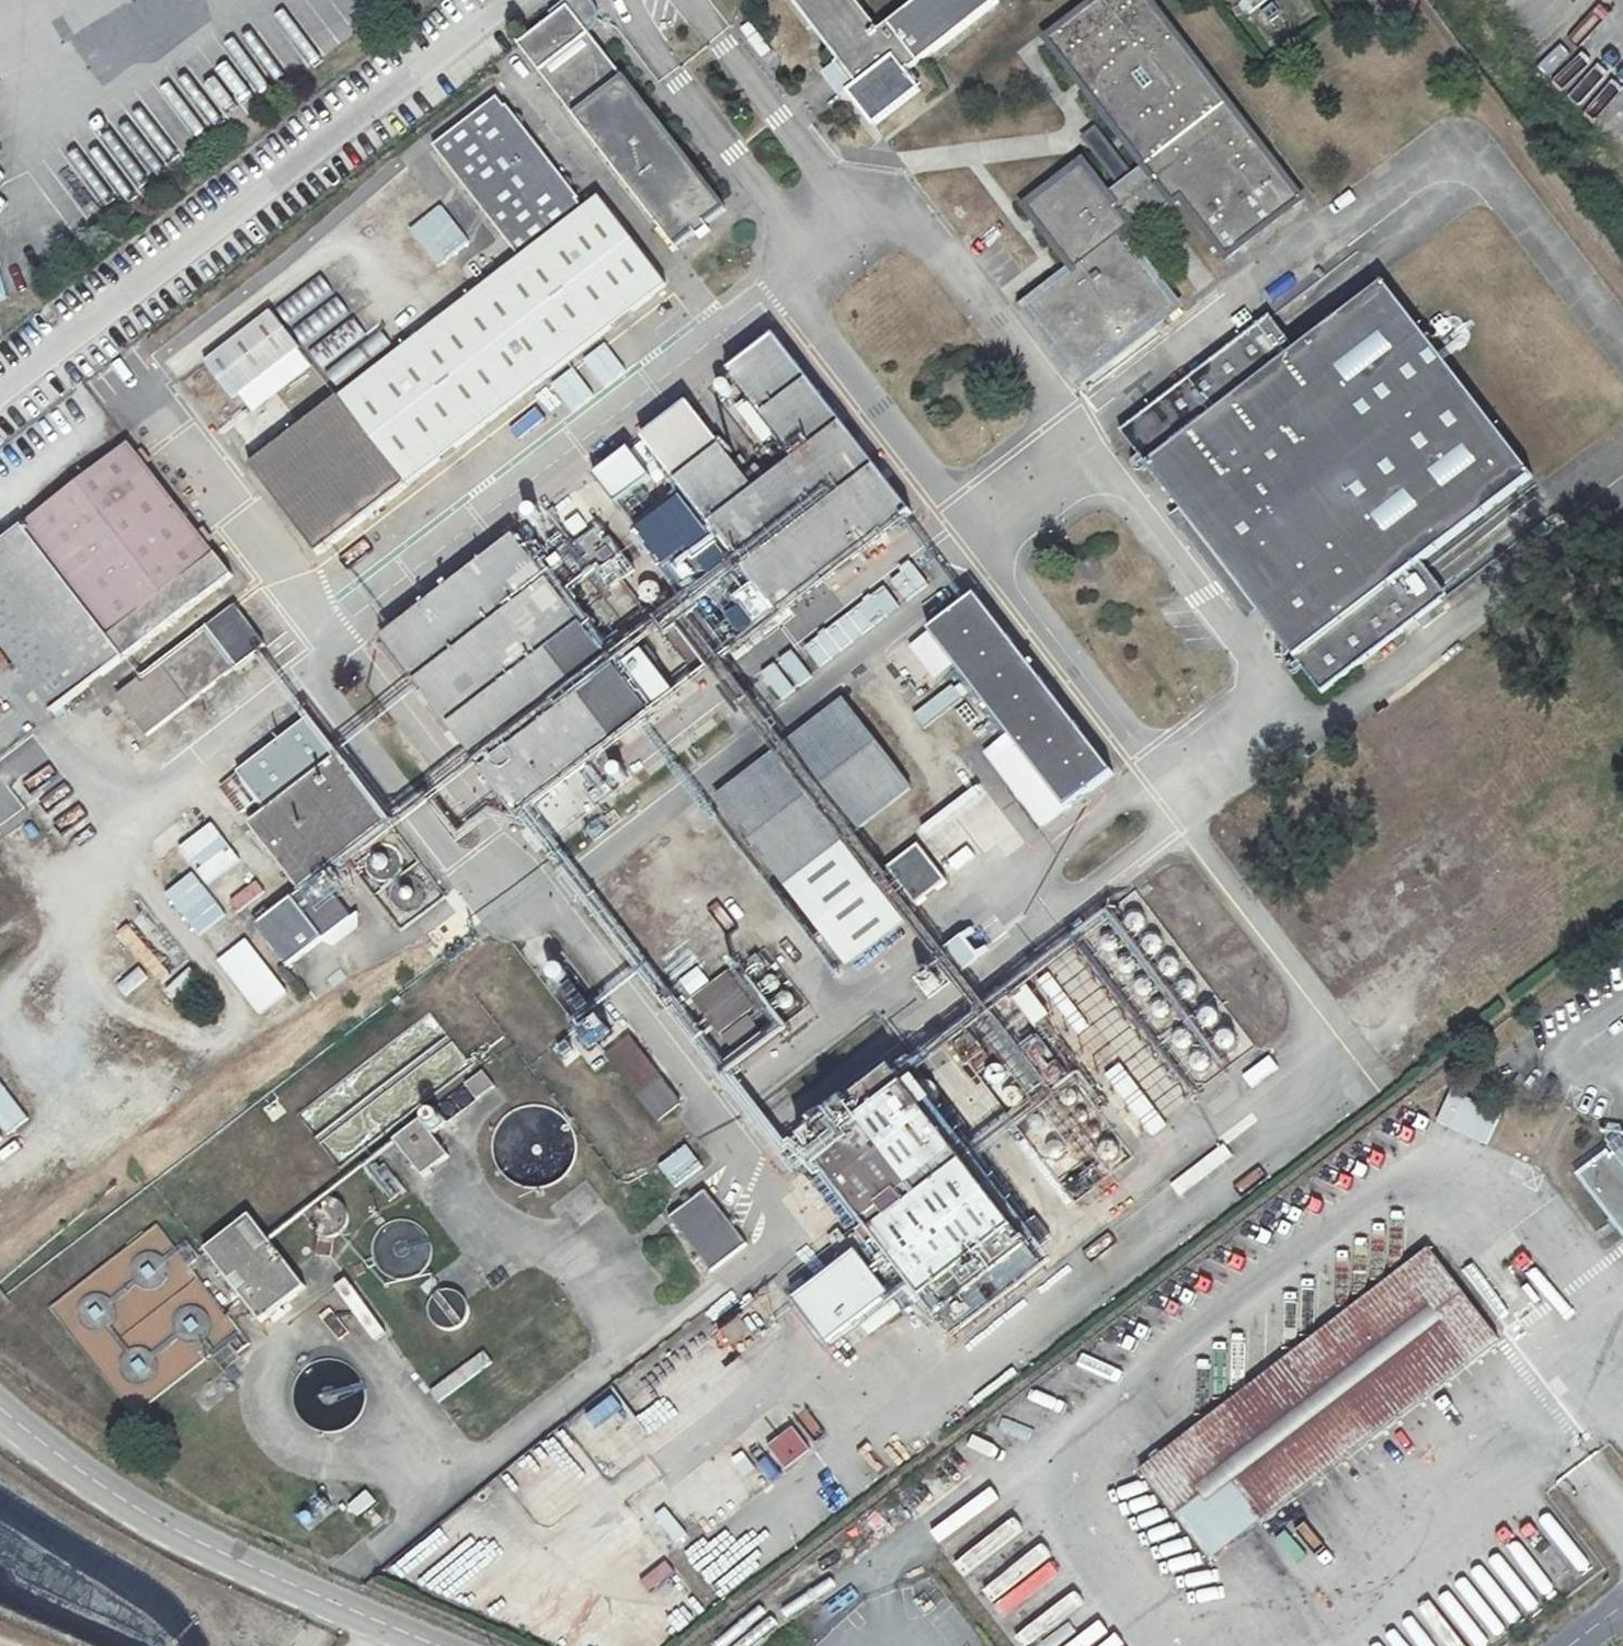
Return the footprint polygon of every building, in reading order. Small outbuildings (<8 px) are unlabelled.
[(537,34),(526,43),(548,70),(605,27),(607,20),(607,17),(603,6),(600,3),(596,0),(574,0),(559,11),(561,16),(537,34)] [(856,0),(793,0),(846,66),(864,88),(854,96),(879,128),(925,91),(910,73),(930,57),(999,3),(996,0),(923,0),(882,32),(856,0)] [(1119,176),(1107,185),(1084,155),(1025,200),(1072,261),(1065,266),(1056,273),(1024,298),(1084,373),(1180,298),(1127,232),(1179,191),(1226,249),(1302,189),(1150,0),(1087,0),(1045,34),(1143,157),(1131,166),(1119,176)] [(1258,3),(1263,11),(1278,0),(1263,0),(1258,3)] [(734,209),(608,47),(601,52),(597,49),(562,76),(565,81),(558,86),(684,248),(704,233),(708,238),(719,231),(714,225),(734,209)] [(587,198),(512,106),(510,107),(502,98),(438,149),(528,260),(261,471),(328,553),(671,280),(605,198),(592,210),(584,200),(587,198)] [(1119,176),(1131,166),(1096,123),(1084,133),(1119,176)] [(474,246),(413,170),(360,213),(421,288),(474,246)] [(285,312),(299,329),(342,296),(328,278),(285,312)] [(1390,281),(1302,348),(1295,353),(1269,319),(1126,429),(1198,523),(1252,590),(1327,687),(1448,595),(1421,563),(1427,558),(1539,472),(1390,281)] [(302,334),(315,350),(358,316),(345,300),(302,334)] [(1276,314),(1269,319),(1295,353),(1302,348),(1298,342),(1276,314)] [(214,367),(242,403),(309,351),(281,315),(214,367)] [(375,338),(362,320),(319,354),(333,372),(375,338)] [(335,375),(348,392),(403,348),(389,332),(335,375)] [(802,459),(771,482),(757,493),(747,481),(691,409),(650,441),(680,480),(783,613),(912,513),(779,339),(734,374),(802,459)] [(254,446),(318,401),(309,389),(278,411),(274,406),(242,428),(254,446)] [(680,480),(650,441),(637,452),(659,480),(666,490),(680,480)] [(130,451),(0,556),(0,648),(56,720),(230,579),(130,451)] [(659,480),(637,452),(602,478),(624,507),(659,480)] [(757,493),(771,482),(762,470),(747,481),(757,493)] [(556,509),(578,534),(595,519),(574,494),(556,509)] [(1252,590),(1198,523),(1189,531),(1240,599),(1252,590)] [(607,525),(579,545),(613,591),(641,569),(607,525)] [(390,641),(523,814),(536,805),(652,714),(520,541),(390,641)] [(1454,590),(1427,558),(1421,563),(1448,595),(1454,590)] [(887,579),(906,603),(929,585),(910,561),(887,579)] [(652,582),(648,583),(646,586),(644,589),(643,592),(643,596),(645,599),(647,602),(651,604),(654,604),(658,603),(661,602),(663,599),(665,595),(665,592),(664,588),(662,585),(659,583),(656,582),(652,582)] [(885,587),(869,596),(880,615),(896,607),(885,587)] [(959,663),(1071,806),(1114,772),(979,599),(936,633),(959,663)] [(124,695),(153,733),(271,641),(241,603),(124,695)] [(699,608),(668,632),(702,676),(733,652),(699,608)] [(959,663),(936,633),(917,648),(940,678),(959,663)] [(790,650),(760,673),(782,701),(812,678),(790,650)] [(0,655),(0,679),(11,670),(0,655)] [(720,800),(852,971),(918,919),(852,834),(913,786),(845,699),(720,800)] [(310,895),(329,881),(395,829),(311,720),(243,773),(264,800),(275,815),(257,828),(310,895)] [(264,800),(243,773),(226,788),(247,815),(264,800)] [(925,833),(894,857),(922,893),(953,869),(925,833)] [(278,897),(290,888),(270,862),(259,870),(278,897)] [(206,887),(226,920),(254,902),(234,870),(206,887)] [(329,881),(310,895),(302,901),(334,943),(360,923),(329,881)] [(334,943),(302,901),(266,929),(297,971),(334,943)] [(146,962),(163,953),(149,926),(132,936),(146,962)] [(961,935),(944,948),(961,969),(978,956),(961,935)] [(244,939),(215,962),(260,1016),(288,993),(244,939)] [(312,985),(336,969),(329,957),(304,974),(312,985)] [(189,967),(163,991),(174,1003),(200,980),(189,967)] [(122,996),(147,981),(139,968),(114,983),(122,996)] [(573,969),(558,980),(586,1016),(599,1006),(573,969)] [(699,1000),(724,1031),(750,1012),(760,1004),(735,973),(699,1000)] [(1035,987),(1023,997),(1042,1022),(1054,1012),(1035,987)] [(750,1012),(724,1031),(743,1056),(770,1036),(750,1012)] [(604,1015),(593,1023),(613,1050),(624,1042),(604,1015)] [(635,1039),(613,1056),(665,1123),(687,1105),(635,1039)] [(1123,1062),(1104,1074),(1144,1139),(1163,1128),(1123,1062)] [(1040,1246),(1026,1229),(900,1068),(809,1140),(820,1153),(948,1319),(1040,1246)] [(471,1088),(482,1103),(500,1088),(489,1073),(471,1088)] [(1453,1091),(1439,1125),(1486,1145),(1501,1112),(1453,1091)] [(439,1137),(453,1126),(442,1111),(401,1142),(431,1178),(456,1159),(439,1137)] [(1622,1229),(1622,1150),(1608,1160),(1606,1157),(1582,1175),(1615,1218),(1622,1229)] [(389,1202),(404,1192),(381,1161),(367,1171),(389,1202)] [(753,1244),(711,1193),(678,1219),(717,1271),(753,1244)] [(323,1212),(326,1228),(347,1224),(344,1208),(323,1212)] [(257,1218),(212,1253),(267,1325),(313,1291),(257,1218)] [(1026,1229),(1040,1246),(1050,1239),(1036,1220),(1026,1229)] [(795,1252),(810,1274),(827,1263),(811,1241),(795,1252)] [(1141,1464),(1208,1551),(1495,1329),(1427,1242),(1141,1464)] [(1053,1264),(1040,1246),(948,1319),(961,1336),(1053,1264)] [(68,1317),(124,1413),(220,1357),(157,1247),(128,1264),(137,1278),(68,1317)] [(802,1301),(835,1344),(875,1313),(885,1326),(906,1310),(864,1254),(802,1301)] [(302,1415),(349,1423),(356,1385),(309,1376),(302,1415)] [(628,1404),(651,1431),(668,1416),(645,1389),(628,1404)] [(775,1450),(792,1472),(815,1454),(798,1432),(775,1450)] [(356,1518),(375,1503),(366,1491),(346,1506),(356,1518)] [(367,1518),(378,1531),(390,1522),(380,1508),(367,1518)] [(672,1512),(662,1518),(683,1545),(692,1538),(672,1512)] [(1515,1622),(1538,1600),(1505,1564),(1481,1586),(1515,1622)] [(647,1585),(656,1596),(681,1577),(672,1565),(647,1585)]
